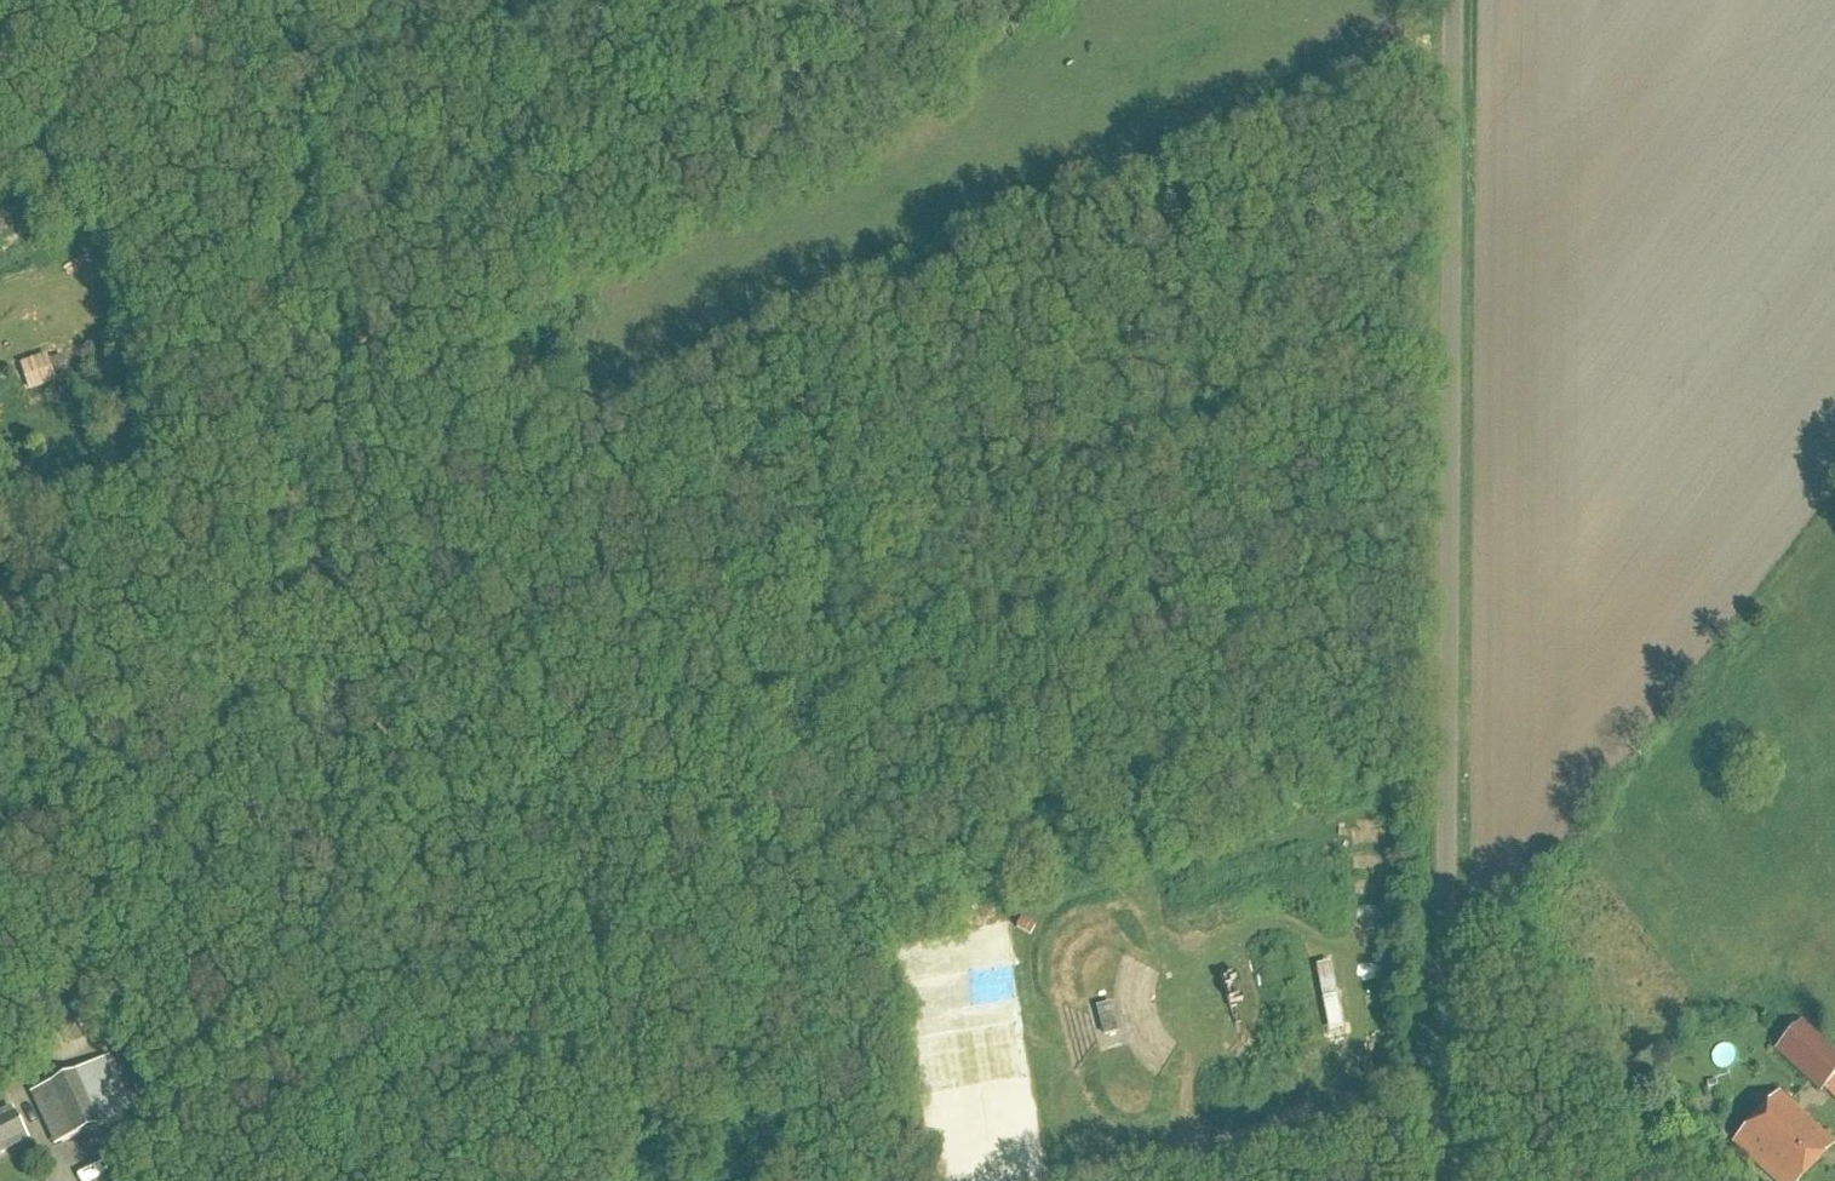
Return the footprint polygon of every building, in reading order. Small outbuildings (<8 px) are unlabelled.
[(1327,956),(1313,960),(1328,1016),(1342,1013),(1327,956)] [(1773,1051),(1818,1093),(1834,1075),(1834,1052),(1801,1021),(1773,1051)] [(1738,1066),(1722,1049),(1707,1063),(1723,1080),(1738,1066)] [(62,1144),(62,1145),(134,1113),(110,1059),(87,1070),(50,1086),(38,1091),(62,1144)] [(1772,1180),(1804,1180),(1834,1148),(1834,1147),(1778,1095),(1732,1145),(1772,1180)] [(25,1143),(19,1131),(10,1114),(0,1119),(0,1157),(25,1143)]
